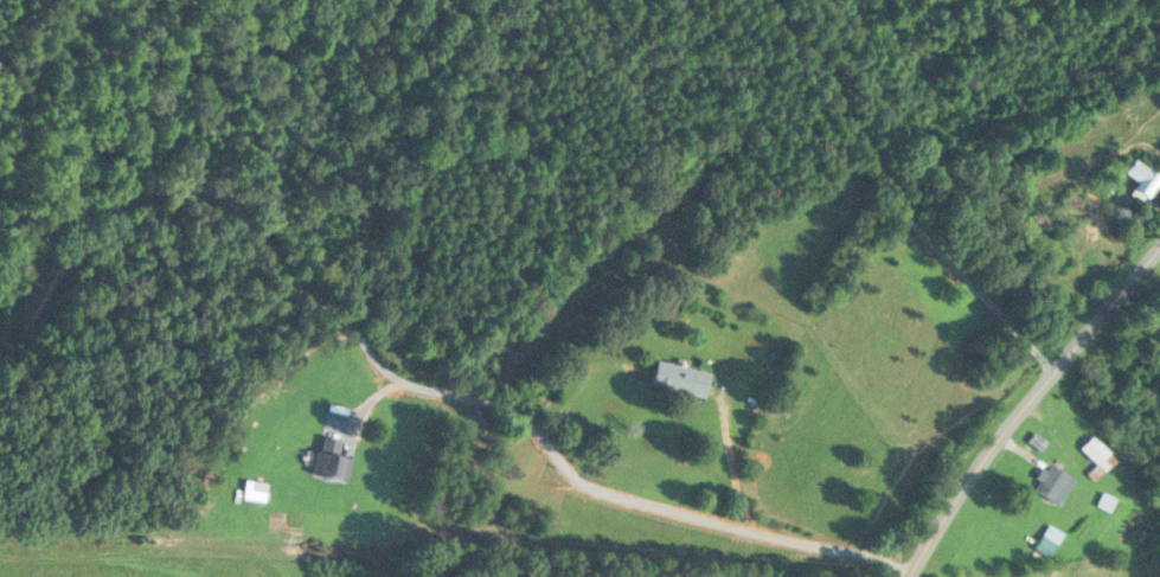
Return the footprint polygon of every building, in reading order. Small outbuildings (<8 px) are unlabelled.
[(1130,193),(1143,202),(1159,179),(1159,177),(1134,158),(1124,172),(1138,182),(1130,193)] [(650,385),(705,398),(711,373),(656,361),(650,385)] [(1114,459),(1092,436),(1079,448),(1094,463),(1085,473),(1092,480),(1114,459)] [(351,459),(337,455),(341,441),(322,437),(312,475),(345,483),(351,459)] [(1059,504),(1072,477),(1044,463),(1031,491),(1059,504)]
